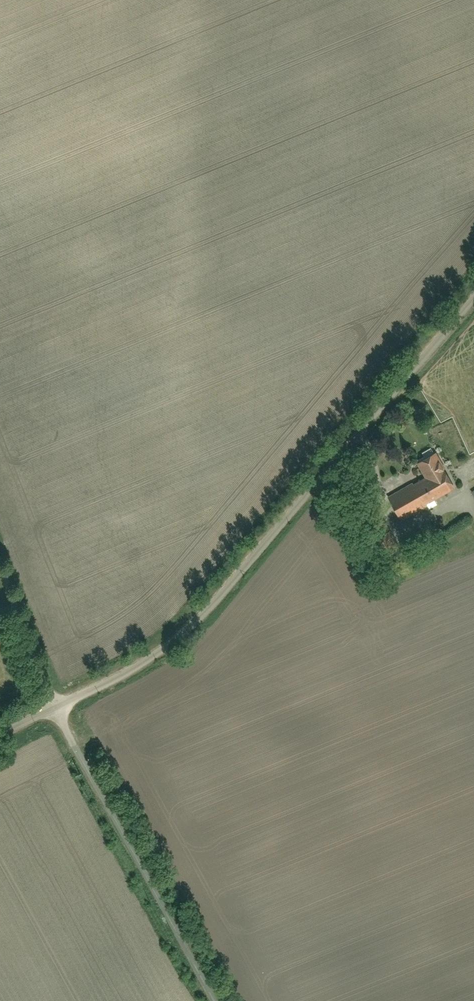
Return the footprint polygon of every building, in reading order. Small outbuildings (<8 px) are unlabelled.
[(399,521),(452,493),(431,455),(413,465),(423,482),(388,501),(399,521)] [(366,535),(379,558),(401,545),(387,522),(366,535)]
